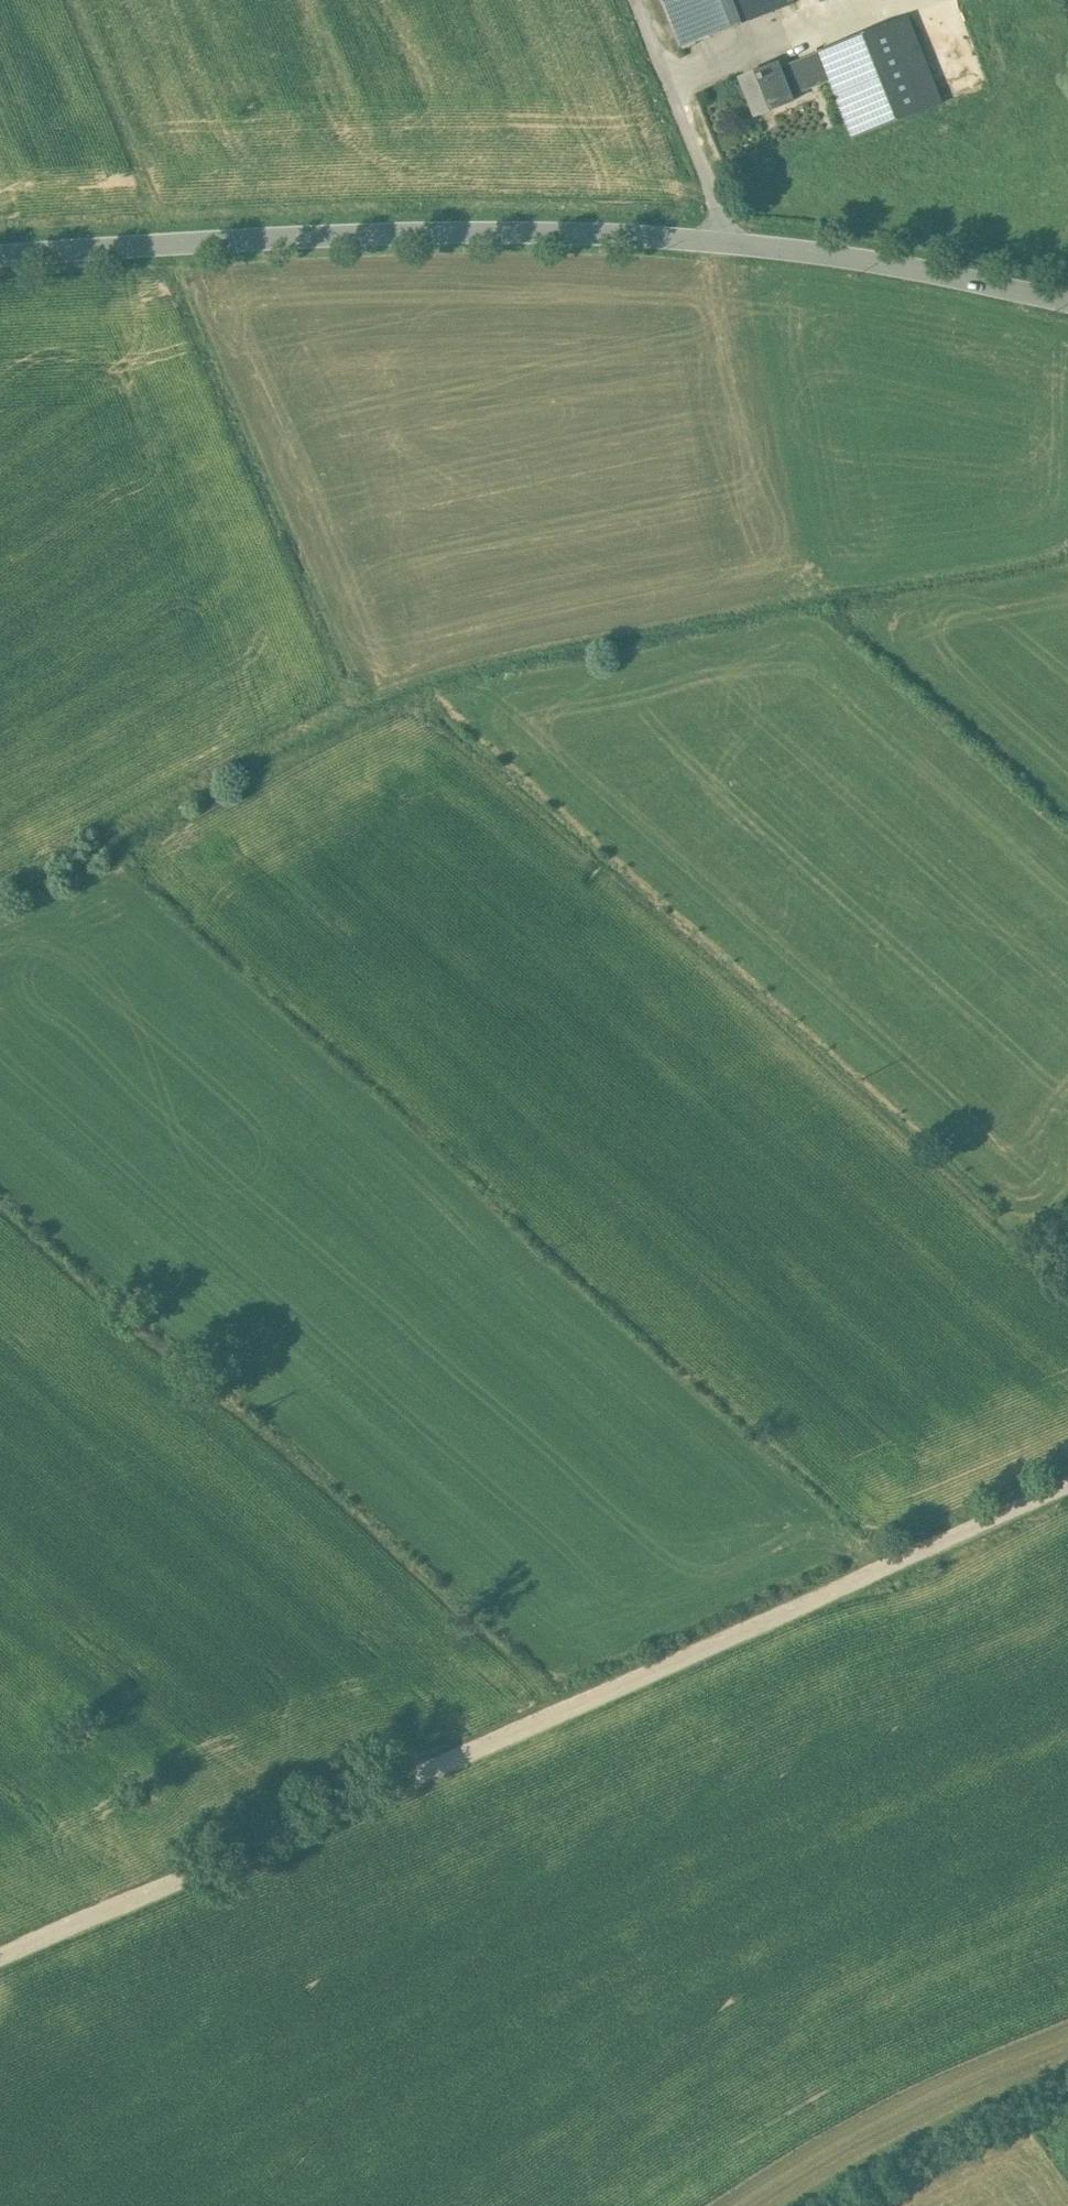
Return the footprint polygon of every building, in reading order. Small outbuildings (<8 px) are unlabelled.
[(682,46),(793,3),(792,0),(664,0),(682,46)] [(907,15),(817,51),(829,81),(852,139),(942,103),(907,15)] [(818,52),(778,68),(789,97),(829,81),(818,52)] [(775,63),(740,77),(742,83),(736,86),(741,100),(748,97),(755,116),(791,102),(789,97),(778,68),(775,63)]
